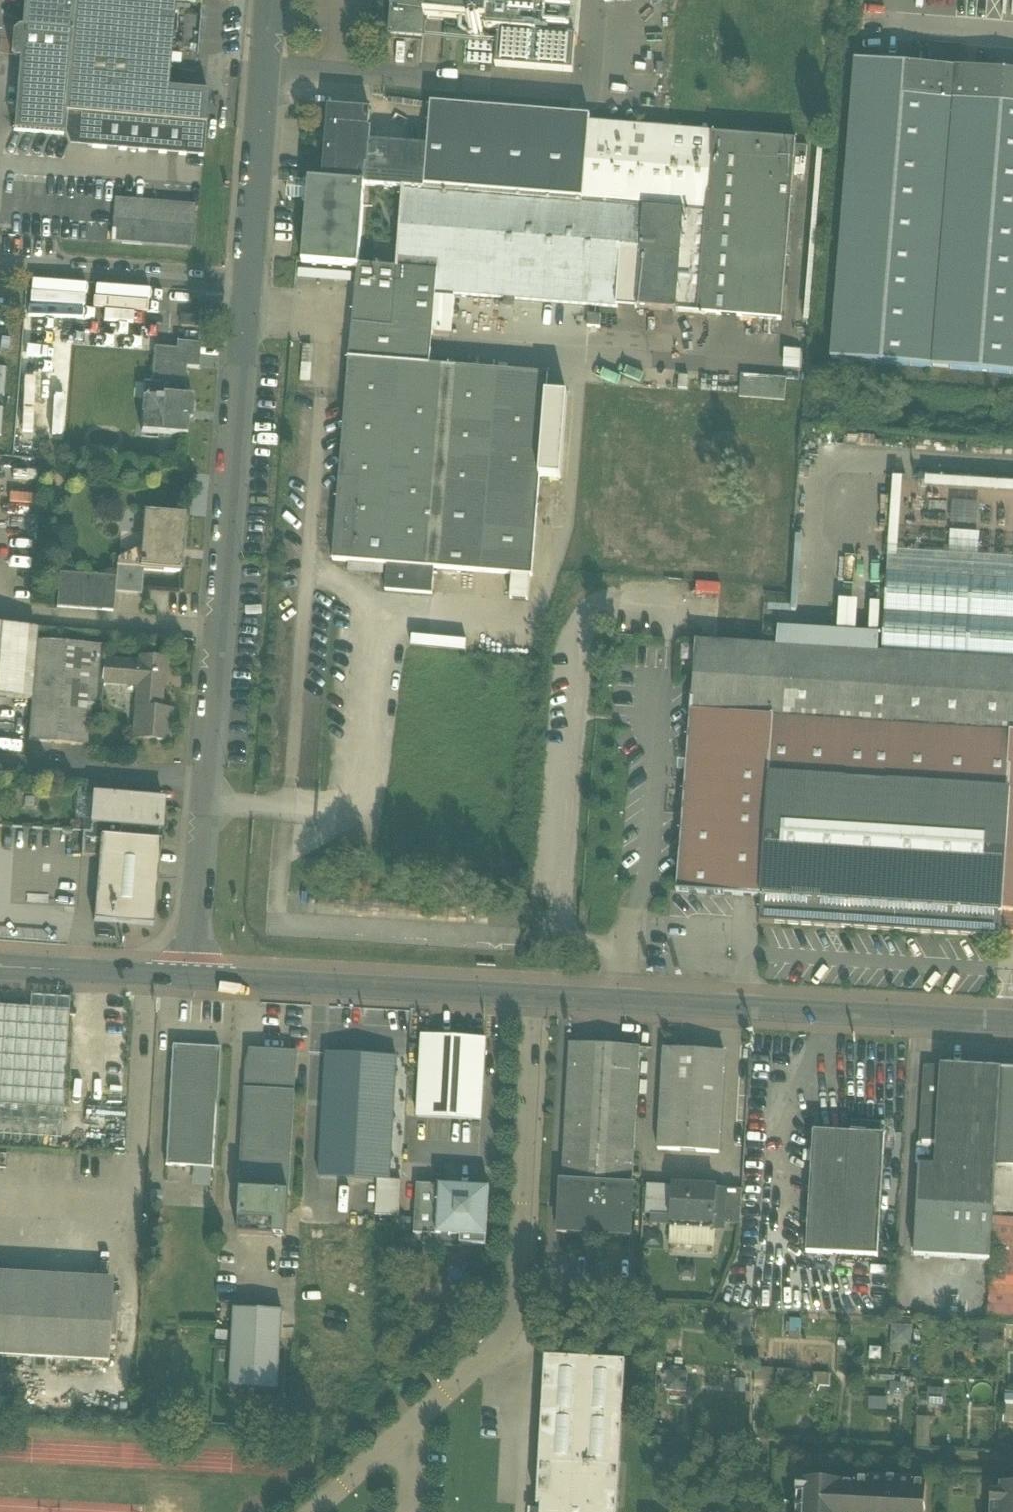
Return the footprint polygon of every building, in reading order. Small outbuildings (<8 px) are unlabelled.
[(23,29),(71,33),(74,0),(25,0),(23,29)] [(84,115),(205,125),(208,93),(168,89),(175,0),(74,0),(71,33),(64,113),(66,113),(84,115)] [(425,19),(427,0),(392,0),(389,36),(424,38),(425,19)] [(425,19),(486,23),(485,31),(498,32),(537,35),(537,34),(539,0),(427,0),(425,19)] [(64,113),(71,33),(23,29),(18,29),(13,33),(11,54),(16,59),(20,59),(13,132),(64,136),(66,113),(64,113)] [(537,35),(498,32),(496,67),(573,73),(576,37),(537,34),(537,35)] [(1012,375),(1012,74),(856,61),(831,360),(1012,375)] [(427,147),(424,187),(583,200),(590,124),(590,118),(431,105),(427,147)] [(323,182),(364,185),(369,131),(370,112),(329,109),(323,181),(323,182)] [(69,147),(92,149),(84,124),(84,115),(66,113),(64,136),(69,147)] [(203,158),(205,125),(84,115),(84,124),(92,149),(203,158)] [(711,134),(590,124),(583,200),(583,204),(684,213),(706,214),(713,134),(711,134)] [(371,131),(369,131),(364,185),(364,186),(403,190),(424,191),(424,187),(427,147),(384,144),(384,147),(370,146),(371,131)] [(706,214),(684,213),(677,312),(781,321),(796,141),(713,134),(706,214)] [(358,268),(358,266),(364,186),(364,185),(323,182),(323,181),(309,180),(309,183),(307,202),(302,263),(358,268)] [(287,200),(307,202),(309,183),(288,182),(287,200)] [(424,191),(403,190),(397,269),(437,273),(435,293),(436,293),(505,299),(505,309),(515,310),(516,300),(677,312),(684,213),(583,204),(424,191)] [(195,206),(114,199),(111,242),(191,249),(195,206)] [(358,268),(352,325),(433,333),(434,316),(436,297),(436,293),(435,293),(437,273),(397,269),(358,266),(358,268)] [(436,297),(434,316),(453,317),(454,299),(436,297)] [(35,330),(53,331),(55,307),(29,305),(27,329),(35,330)] [(588,328),(600,329),(601,316),(589,315),(588,328)] [(449,334),(453,317),(434,316),(433,333),(449,334)] [(182,327),(202,329),(203,319),(183,317),(182,327)] [(430,366),(433,333),(352,325),(349,359),(430,366)] [(142,433),(186,437),(188,420),(181,419),(186,368),(198,369),(200,344),(178,342),(177,355),(154,353),(152,385),(164,386),(163,400),(144,398),(142,433)] [(334,560),(387,565),(435,569),(512,575),(531,577),(533,577),(548,375),(430,366),(349,359),(334,560)] [(786,379),(741,375),(739,397),(784,401),(786,379)] [(1012,558),(1012,483),(942,480),(931,488),(995,491),(994,511),(1005,511),(1007,514),(1007,526),(984,525),(975,532),(951,531),(950,556),(1012,558)] [(143,569),(181,572),(186,516),(144,513),(139,568),(139,569),(143,569)] [(887,573),(1012,581),(1012,561),(889,553),(887,573)] [(433,595),(435,569),(387,565),(386,591),(433,595)] [(114,593),(141,595),(143,569),(139,569),(139,568),(117,566),(115,579),(114,593)] [(883,635),(882,654),(1012,662),(1012,581),(887,573),(883,635)] [(56,608),(113,613),(114,593),(115,579),(59,575),(56,608)] [(531,577),(512,575),(510,599),(529,601),(531,577)] [(853,629),(854,600),(837,600),(836,629),(853,629)] [(32,702),(37,643),(35,642),(36,630),(0,627),(0,699),(32,702)] [(778,647),(882,654),(883,635),(779,628),(778,647)] [(696,654),(691,739),(680,891),(679,893),(712,895),(734,896),(762,898),(778,647),(763,646),(697,642),(696,654)] [(105,648),(37,643),(32,702),(29,743),(87,748),(90,708),(92,683),(94,662),(104,662),(105,648)] [(882,654),(778,647),(762,898),(762,899),(1001,915),(1001,913),(1012,914),(1012,662),(882,654)] [(140,665),(104,662),(102,684),(139,687),(134,740),(169,743),(171,711),(160,710),(164,660),(141,658),(140,665)] [(92,683),(102,684),(104,662),(94,662),(92,683)] [(100,708),(102,684),(92,683),(90,708),(100,708)] [(93,797),(112,798),(113,786),(85,784),(84,796),(93,797)] [(160,830),(161,830),(164,802),(112,798),(93,797),(91,824),(160,830)] [(81,857),(99,859),(101,836),(159,841),(160,830),(91,824),(90,833),(82,833),(81,857)] [(160,841),(159,841),(101,836),(99,859),(93,922),(153,926),(160,841)] [(14,841),(12,902),(35,902),(36,887),(21,887),(22,841),(14,841)] [(999,940),(1000,935),(1001,915),(762,899),(760,922),(760,925),(999,940)] [(1001,915),(1000,935),(1012,935),(1012,914),(1001,913),(1001,915)] [(30,997),(30,1009),(69,1012),(70,1000),(30,997)] [(63,1108),(69,1012),(30,1009),(0,1007),(0,1104),(63,1108)] [(417,1118),(481,1122),(486,1040),(422,1037),(417,1118)] [(631,1188),(632,1188),(639,1048),(569,1044),(562,1184),(631,1188)] [(194,1168),(213,1169),(220,1049),(172,1046),(165,1166),(194,1168)] [(247,1050),(245,1090),(294,1093),(296,1053),(247,1050)] [(658,1151),(719,1154),(725,1053),(664,1050),(658,1151)] [(377,1180),(390,1180),(396,1059),(326,1055),(320,1177),(377,1180)] [(993,1212),(996,1166),(1001,1070),(941,1066),(941,1069),(924,1068),(919,1144),(936,1145),(935,1167),(919,1166),(914,1257),(990,1262),(993,1214),(993,1212)] [(1001,1070),(996,1166),(1012,1167),(1012,1071),(1001,1070)] [(289,1195),(294,1093),(245,1090),(239,1192),(240,1192),(289,1195)] [(63,1108),(0,1104),(0,1136),(61,1140),(63,1108)] [(852,1122),(851,1134),(813,1133),(806,1254),(878,1258),(885,1136),(886,1124),(852,1122)] [(996,1166),(993,1212),(993,1214),(1012,1214),(1012,1167),(996,1166)] [(212,1188),(213,1169),(194,1168),(193,1187),(212,1188)] [(375,1219),(400,1220),(402,1181),(390,1180),(377,1180),(375,1219)] [(560,1233),(629,1236),(631,1188),(562,1184),(560,1233)] [(437,1236),(440,1186),(417,1185),(414,1235),(425,1236),(437,1236)] [(460,1246),(486,1247),(490,1189),(440,1186),(437,1236),(461,1238),(460,1246)] [(647,1215),(671,1216),(673,1189),(649,1187),(647,1215)] [(671,1216),(671,1229),(714,1231),(717,1189),(673,1187),(673,1189),(671,1216)] [(724,1225),(740,1225),(742,1191),(726,1190),(724,1225)] [(289,1195),(240,1192),(239,1222),(274,1224),(273,1238),(286,1239),(289,1195)] [(274,1224),(239,1222),(238,1236),(273,1238),(274,1224)] [(714,1231),(671,1229),(670,1244),(670,1245),(713,1247),(714,1231)] [(460,1249),(460,1246),(461,1238),(437,1236),(425,1236),(424,1247),(460,1249)] [(112,1292),(113,1280),(0,1274),(0,1286),(112,1292)] [(108,1363),(112,1292),(0,1286),(0,1357),(108,1363)] [(988,1296),(988,1315),(1012,1315),(1012,1297),(988,1296)] [(230,1389),(277,1392),(282,1312),(235,1310),(230,1389)] [(732,1314),(732,1336),(749,1337),(750,1315),(732,1314)] [(892,1324),(892,1343),(912,1343),(912,1325),(892,1324)] [(626,1363),(545,1359),(537,1506),(541,1506),(540,1511),(617,1511),(626,1363)] [(944,1404),(945,1390),(923,1389),(922,1403),(944,1404)] [(926,1487),(913,1486),(913,1482),(869,1480),(869,1483),(856,1483),(855,1487),(841,1486),(841,1485),(798,1482),(797,1496),(807,1496),(806,1508),(796,1508),(796,1510),(806,1511),(925,1511),(926,1487)] [(1001,1487),(1001,1493),(1000,1507),(991,1507),(991,1511),(1012,1511),(1012,1488),(1001,1487)] [(992,1493),(991,1507),(1000,1507),(1001,1493),(992,1493)] [(797,1496),(796,1508),(806,1508),(807,1496),(797,1496)]
